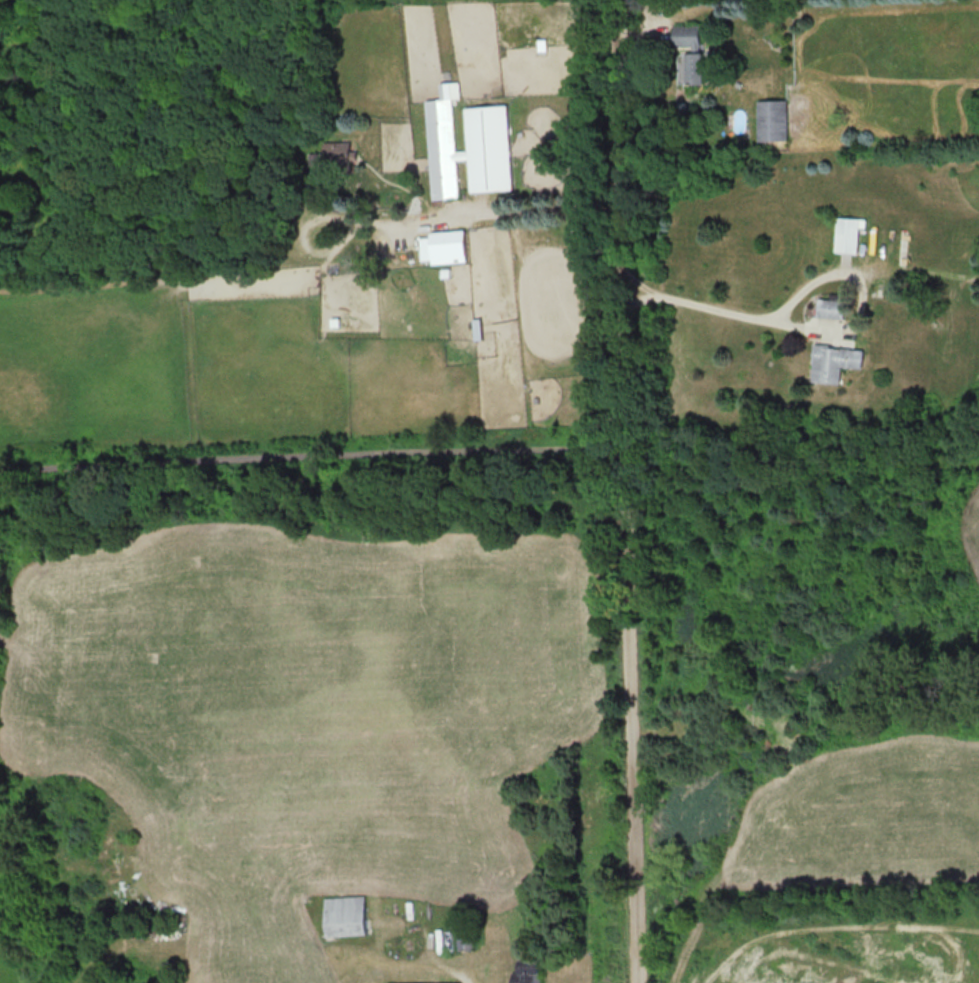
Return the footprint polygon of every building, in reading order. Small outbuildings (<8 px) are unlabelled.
[(685,83),(706,83),(706,52),(701,52),(701,25),(672,26),(673,48),(685,48),(685,83)] [(513,189),(507,105),(464,108),(467,150),(455,151),(452,98),(459,98),(458,82),(439,83),(440,99),(425,100),(431,199),(459,197),(456,160),(468,159),(471,192),(513,189)] [(757,100),(758,141),(788,140),(787,100),(757,100)] [(350,142),(323,142),(323,161),(356,162),(356,151),(350,150),(350,142)] [(859,227),(866,228),(866,218),(837,217),(836,252),(858,253),(859,227)] [(421,260),(432,259),(432,263),(467,262),(465,230),(429,231),(430,237),(420,237),(421,260)] [(845,318),(846,300),(820,298),(819,317),(845,318)] [(814,382),(843,383),(844,368),(865,368),(866,347),(815,345),(814,382)] [(325,897),(326,937),(367,934),(365,895),(325,897)] [(541,959),(520,960),(520,973),(512,973),(512,982),(542,982),(541,959)]
